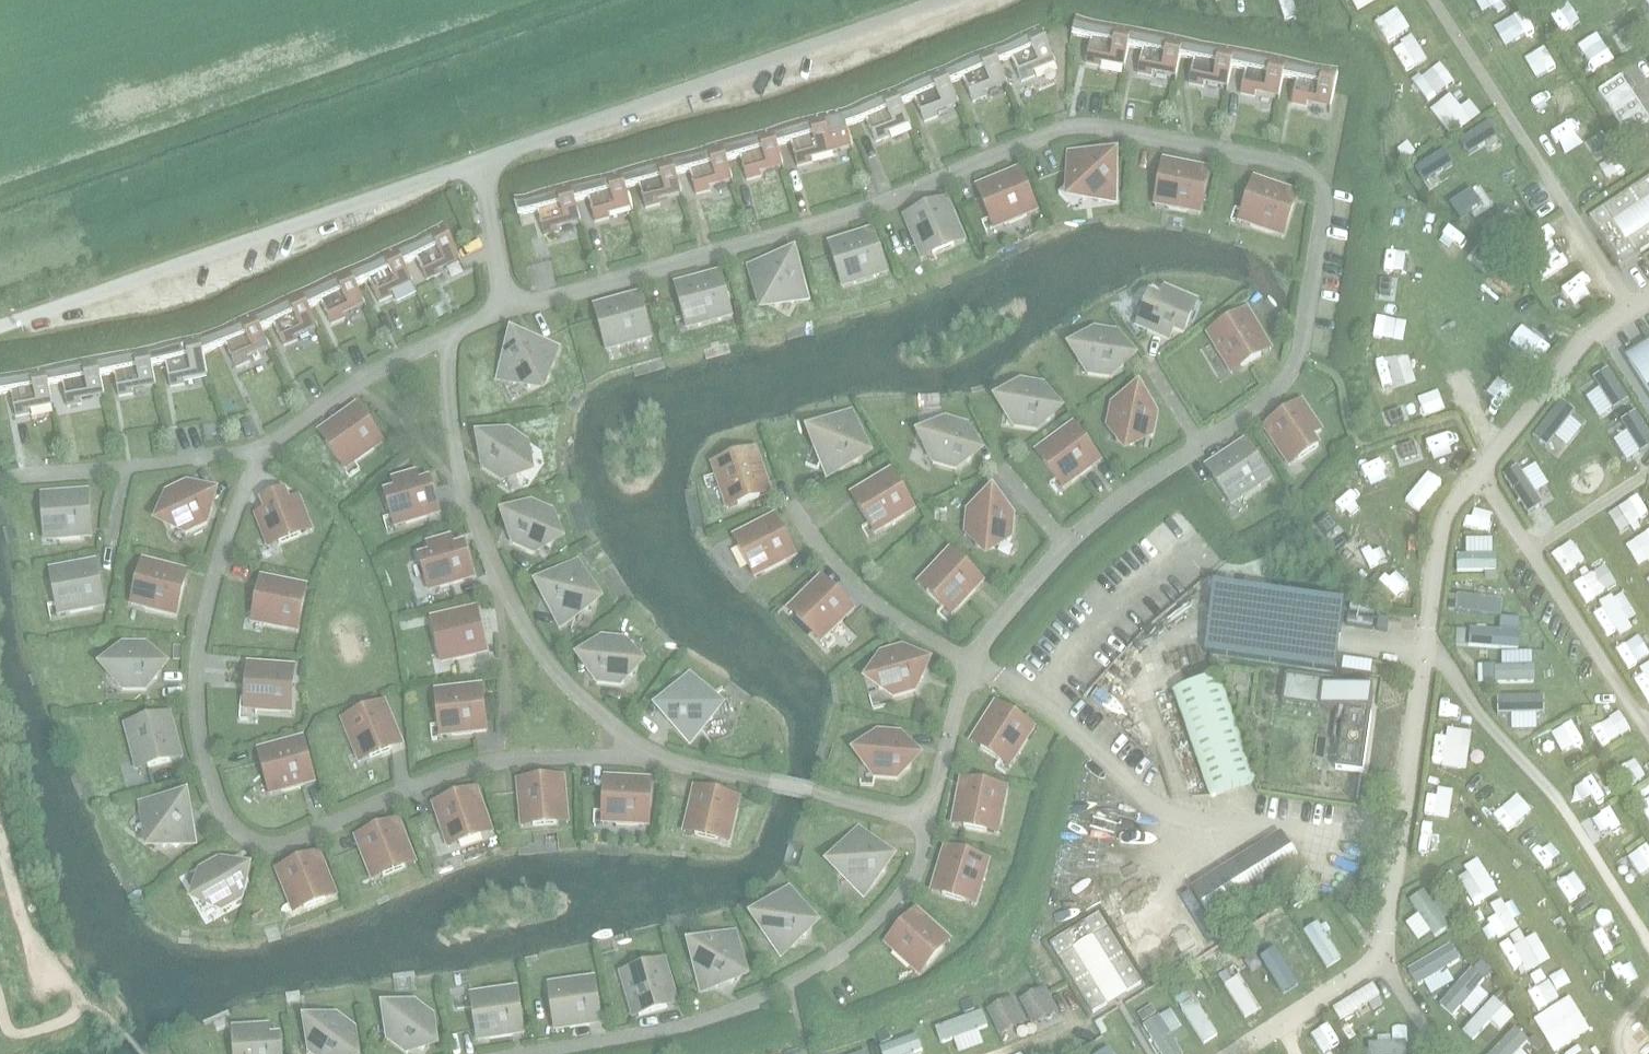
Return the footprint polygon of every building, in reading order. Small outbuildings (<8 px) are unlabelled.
[(1379,6),(1390,29),(1414,17),(1406,0),(1393,0),(1379,6)] [(1520,1),(1528,20),(1538,16),(1531,0),(1523,0),(1520,1)] [(1128,45),(1132,28),(1075,17),(1072,34),(1091,38),(1086,64),(1100,66),(1101,62),(1125,67),(1129,46),(1128,45)] [(1410,58),(1432,46),(1418,21),(1396,33),(1410,58)] [(998,63),(1011,58),(1021,82),(1034,76),(1033,72),(1055,63),(1040,27),(991,47),(998,63)] [(1180,56),(1183,39),(1132,28),(1128,45),(1129,46),(1142,48),(1137,74),(1151,77),(1152,73),(1176,77),(1180,56)] [(1552,58),(1561,53),(1550,32),(1541,37),(1552,58)] [(1231,66),(1235,49),(1183,39),(1180,56),(1194,59),(1189,84),(1203,87),(1204,83),(1228,87),(1232,66),(1231,66)] [(1007,83),(998,63),(991,47),(943,67),(949,83),(950,83),(963,78),(973,102),(986,96),(984,92),(1007,83)] [(1283,76),(1286,59),(1235,49),(1231,66),(1232,66),(1245,69),(1240,94),(1255,97),(1255,93),(1279,98),(1283,76)] [(1283,76),(1297,79),(1292,104),(1306,107),(1307,103),(1331,108),(1338,69),(1286,59),(1283,76)] [(958,103),(950,83),(949,83),(943,67),(894,88),(897,95),(901,103),(914,98),(924,122),(938,117),(936,112),(958,103)] [(1560,73),(1571,93),(1582,87),(1572,67),(1560,73)] [(1454,80),(1434,97),(1458,124),(1478,106),(1454,80)] [(901,103),(897,95),(894,88),(843,109),(842,109),(848,125),(866,118),(876,142),(889,137),(887,132),(910,123),(901,103)] [(1592,100),(1583,105),(1595,125),(1604,120),(1592,100)] [(846,126),(848,125),(842,109),(772,128),(777,145),(791,141),(797,166),(811,163),(810,159),(852,147),(846,126)] [(783,166),(777,145),(772,128),(722,142),(726,159),(727,159),(740,155),(747,180),(761,176),(760,172),(783,166)] [(1607,128),(1590,140),(1604,159),(1620,147),(1607,128)] [(732,180),(727,159),(726,159),(722,142),(671,156),(675,173),(676,173),(689,169),(696,194),(710,190),(709,186),(732,180)] [(1406,143),(1396,150),(1404,160),(1413,153),(1406,143)] [(1099,202),(1116,186),(1108,178),(1116,170),(1100,153),(1092,160),(1085,152),(1067,168),(1075,176),(1067,184),(1083,201),(1091,194),(1099,202)] [(682,194),(676,173),(675,173),(671,156),(620,170),(625,187),(625,186),(639,183),(645,208),(659,204),(658,200),(682,194)] [(1166,208),(1189,212),(1191,201),(1202,203),(1206,180),(1195,178),(1197,167),(1174,163),(1172,174),(1161,172),(1157,195),(1168,197),(1166,208)] [(631,208),(625,186),(625,187),(620,170),(570,184),(574,201),(575,200),(588,197),(595,222),(609,218),(608,214),(631,208)] [(1005,225),(1026,216),(1022,206),(1032,201),(1023,180),(1013,184),(1009,174),(987,183),(991,193),(981,197),(990,219),(1000,215),(1005,225)] [(1588,218),(1618,262),(1638,249),(1640,253),(1648,247),(1648,178),(1588,218)] [(1250,226),(1272,233),(1276,223),(1286,226),(1294,204),(1283,201),(1287,190),(1264,182),(1261,193),(1250,189),(1243,212),(1253,215),(1250,226)] [(581,221),(575,200),(574,201),(570,184),(514,199),(518,216),(537,210),(544,236),(558,232),(557,228),(581,221)] [(932,255),(954,246),(950,236),(960,231),(951,210),(941,214),(936,204),(915,213),(919,223),(909,227),(918,249),(928,245),(932,255)] [(403,262),(416,256),(427,280),(440,274),(438,270),(460,260),(444,224),(396,246),(403,262)] [(1546,229),(1525,236),(1534,261),(1554,253),(1546,229)] [(1408,256),(1414,237),(1394,232),(1389,251),(1408,256)] [(854,284),(876,277),(873,266),(883,263),(876,240),(865,244),(862,233),(840,241),(843,251),(833,254),(840,277),(850,273),(854,284)] [(413,281),(403,262),(396,246),(348,268),(355,284),(356,284),(368,278),(379,302),(392,296),(390,292),(413,281)] [(1479,248),(1473,256),(1483,264),(1490,256),(1479,248)] [(757,297),(777,308),(783,299),(792,304),(804,283),(794,278),(799,268),(779,257),(773,267),(764,261),(752,282),(762,287),(757,297)] [(1566,299),(1587,284),(1569,261),(1549,277),(1566,299)] [(365,304),(356,284),(355,284),(348,268),(300,290),(308,306),(321,300),(331,324),(345,318),(343,314),(365,304)] [(698,326),(721,320),(718,309),(729,306),(722,283),(712,286),(709,276),(686,282),(689,292),(678,295),(685,318),(695,315),(698,326)] [(1382,281),(1381,295),(1390,296),(1392,283),(1382,281)] [(1147,331),(1169,340),(1173,330),(1183,334),(1192,312),(1182,308),(1186,298),(1164,289),(1160,299),(1150,295),(1141,317),(1151,321),(1147,331)] [(317,326),(308,306),(300,290),(253,312),(260,328),(273,322),(284,346),(297,340),(295,336),(317,326)] [(617,348),(640,341),(637,331),(648,328),(642,305),(631,308),(628,298),(605,304),(608,314),(598,317),(604,340),(614,337),(617,348)] [(270,347),(260,328),(253,312),(201,336),(199,336),(203,354),(225,344),(236,367),(249,361),(247,358),(270,347)] [(1240,367),(1261,355),(1255,346),(1264,340),(1252,320),(1243,326),(1237,316),(1217,328),(1223,338),(1213,343),(1225,364),(1235,358),(1240,367)] [(1088,374),(1111,378),(1112,367),(1123,369),(1127,345),(1116,344),(1117,333),(1094,329),(1092,340),(1082,339),(1078,362),(1089,364),(1088,374)] [(207,375),(203,354),(199,336),(148,346),(151,364),(152,363),(165,361),(170,386),(184,383),(183,379),(207,375)] [(528,389),(549,377),(544,368),(553,363),(542,342),(533,347),(527,337),(506,349),(512,358),(502,363),(513,384),(523,379),(528,389)] [(1629,357),(1648,388),(1648,344),(1629,357)] [(156,385),(152,363),(151,364),(148,346),(96,356),(99,373),(100,373),(113,370),(118,396),(133,394),(132,389),(156,385)] [(104,395),(100,373),(99,373),(96,356),(45,367),(48,383),(62,380),(67,406),(81,403),(80,399),(104,395)] [(1516,366),(1509,376),(1516,382),(1524,372),(1516,366)] [(48,383),(45,367),(0,375),(0,393),(10,391),(15,416),(30,414),(29,409),(53,405),(48,383)] [(1563,421),(1573,404),(1587,413),(1598,395),(1570,378),(1549,412),(1563,421)] [(1014,427),(1037,430),(1039,420),(1049,421),(1053,398),(1042,396),(1044,386),(1021,382),(1019,393),(1008,391),(1004,414),(1015,416),(1014,427)] [(1116,440),(1139,445),(1141,434),(1152,436),(1157,413),(1146,411),(1148,400),(1125,396),(1123,406),(1112,404),(1107,427),(1118,429),(1116,440)] [(1270,437),(1283,456),(1292,450),(1298,459),(1318,446),(1312,437),(1321,431),(1308,411),(1298,417),(1292,408),(1273,422),(1279,431),(1270,437)] [(354,463),(373,449),(367,440),(376,434),(362,415),(354,421),(347,412),(328,426),(334,435),(325,441),(339,460),(348,454),(354,463)] [(1401,412),(1389,415),(1391,424),(1403,421),(1401,412)] [(820,461),(842,469),(846,459),(857,463),(865,441),(855,437),(859,427),(837,418),(833,429),(822,425),(814,447),(824,451),(820,461)] [(969,462),(975,439),(965,436),(968,426),(945,419),(942,430),(932,427),(925,450),(936,453),(933,463),(955,470),(958,459),(969,462)] [(518,478),(531,458),(522,452),(528,443),(508,430),(502,439),(493,433),(480,453),(489,459),(483,468),(503,481),(509,472),(518,478)] [(1072,482),(1091,468),(1085,459),(1093,453),(1079,434),(1071,440),(1064,431),(1045,445),(1051,454),(1043,461),(1057,480),(1065,473),(1072,482)] [(1213,476),(1226,496),(1235,490),(1241,499),(1260,486),(1254,477),(1263,470),(1250,451),(1241,457),(1235,448),(1216,461),(1222,470),(1213,476)] [(738,505),(760,497),(757,487),(767,483),(759,461),(749,464),(745,454),(723,462),(726,472),(716,475),(724,498),(734,494),(738,505)] [(1524,454),(1512,462),(1534,500),(1547,492),(1524,454)] [(406,524),(428,517),(425,506),(436,503),(429,481),(419,484),(415,473),(393,480),(396,490),(385,494),(392,516),(403,513),(406,524)] [(884,528),(905,516),(899,506),(908,501),(896,480),(887,486),(881,477),(861,489),(866,498),(857,504),(869,524),(879,519),(884,528)] [(1635,514),(1648,507),(1648,493),(1643,480),(1623,489),(1635,514)] [(161,507),(171,529),(181,524),(186,534),(207,524),(202,514),(212,509),(202,488),(192,492),(187,483),(166,493),(171,503),(161,507)] [(279,543),(301,535),(297,524),(307,520),(299,498),(289,502),(284,492),(263,501),(266,511),(256,515),(265,537),(275,533),(279,543)] [(56,539),(80,538),(79,527),(90,526),(88,503),(77,504),(77,493),(53,494),(54,505),(43,506),(44,529),(55,529),(56,539)] [(975,546),(999,548),(1000,537),(1011,538),(1013,515),(1002,514),(1003,503),(980,501),(979,512),(968,511),(965,534),(976,535),(975,546)] [(513,544),(534,554),(539,544),(549,548),(558,526),(548,522),(553,512),(531,502),(527,512),(517,508),(507,530),(517,534),(513,544)] [(1641,522),(1648,540),(1648,518),(1641,522)] [(764,572),(785,562),(781,552),(790,547),(779,526),(770,531),(765,521),(744,532),(749,542),(739,547),(750,568),(759,563),(764,572)] [(1465,536),(1465,560),(1492,560),(1492,537),(1465,536)] [(440,588),(463,581),(460,571),(470,568),(464,545),(453,548),(450,538),(427,544),(430,555),(420,558),(426,580),(437,577),(440,588)] [(1201,538),(1193,545),(1208,561),(1215,554),(1201,538)] [(1590,591),(1609,578),(1594,557),(1575,570),(1590,591)] [(959,607),(975,590),(967,582),(975,574),(957,558),(950,566),(942,559),(926,576),(934,583),(926,591),(944,607),(951,599),(959,607)] [(142,607),(165,613),(168,603),(179,605),(184,583),(174,580),(176,569),(154,563),(151,574),(140,571),(134,594),(145,597),(142,607)] [(70,613),(93,609),(91,598),(102,596),(97,573),(87,575),(85,564),(61,568),(63,579),(53,581),(57,604),(68,602),(70,613)] [(552,613),(575,619),(577,608),(588,611),(594,588),(583,585),(586,575),(563,569),(560,579),(550,577),(544,599),(555,602),(552,613)] [(263,624),(286,629),(289,619),(299,621),(304,598),(293,595),(295,585),(272,580),(270,591),(259,588),(255,612),(265,614),(263,624)] [(1467,599),(1506,601),(1506,586),(1467,584),(1467,599)] [(828,634),(845,618),(838,610),(845,602),(829,585),(821,593),(813,585),(797,602),(804,610),(796,617),(813,634),(821,626),(828,634)] [(1259,662),(1269,596),(1214,587),(1204,654),(1259,662)] [(1610,623),(1631,607),(1617,589),(1596,605),(1610,623)] [(1336,674),(1346,607),(1269,596),(1259,662),(1336,674)] [(453,661),(476,656),(473,645),(484,642),(478,619),(468,622),(465,611),(442,616),(445,627),(434,630),(439,653),(450,650),(453,661)] [(1523,637),(1524,621),(1484,619),(1483,635),(1523,637)] [(1629,659),(1648,647),(1648,639),(1641,626),(1618,640),(1629,659)] [(1457,631),(1457,645),(1465,645),(1466,632),(1457,631)] [(597,683),(620,686),(622,675),(633,676),(635,653),(624,651),(625,640),(602,638),(601,649),(590,647),(587,671),(598,672),(597,683)] [(123,690),(146,690),(146,679),(157,679),(157,655),(146,655),(146,645),(123,644),(123,655),(112,655),(112,679),(123,679),(123,690)] [(892,697),(915,691),(912,680),(923,678),(916,655),(906,658),(903,647),(880,653),(883,664),(873,667),(879,690),(889,687),(892,697)] [(1538,652),(1500,653),(1500,671),(1539,670),(1538,652)] [(1637,667),(1648,684),(1648,659),(1637,667)] [(256,710),(280,712),(280,701),(291,702),(293,678),(282,678),(283,667),(259,665),(259,676),(248,675),(246,699),(257,699),(256,710)] [(1373,694),(1361,692),(1362,686),(1341,683),(1343,672),(1342,672),(1340,683),(1286,676),(1282,703),(1349,713),(1345,739),(1343,739),(1343,742),(1332,740),(1332,741),(1339,742),(1335,770),(1361,774),(1373,694)] [(1255,782),(1219,677),(1173,693),(1209,798),(1255,782)] [(1552,683),(1509,684),(1509,699),(1552,698),(1552,683)] [(678,731),(702,731),(702,720),(713,720),(713,697),(702,697),(702,686),(678,686),(678,697),(667,697),(667,720),(678,720),(678,731)] [(1109,714),(1129,707),(1124,686),(1103,693),(1109,714)] [(452,735),(475,733),(474,722),(485,721),(482,697),(471,698),(470,688),(447,690),(448,701),(437,702),(440,726),(450,724),(452,735)] [(370,758),(392,749),(387,739),(398,735),(388,713),(378,717),(374,707),(352,716),(356,726),(346,731),(355,752),(366,748),(370,758)] [(1556,719),(1566,740),(1589,729),(1579,708),(1556,719)] [(980,748),(1000,761),(1006,751),(1015,757),(1028,737),(1019,731),(1024,722),(1005,710),(999,719),(990,713),(977,733),(986,739),(980,748)] [(129,736),(134,759),(145,756),(148,767),(171,761),(168,750),(178,747),(173,725),(162,727),(159,717),(136,723),(139,733),(129,736)] [(1514,754),(1530,734),(1513,720),(1496,741),(1514,754)] [(874,777),(897,779),(898,768),(909,769),(911,746),(900,745),(901,734),(877,732),(876,743),(865,742),(863,765),(874,766),(874,777)] [(281,791),(304,785),(301,775),(312,772),(305,749),(295,752),(292,741),(269,747),(272,758),(261,761),(268,784),(278,781),(281,791)] [(614,824),(637,825),(638,814),(649,815),(650,791),(639,791),(640,780),(616,778),(616,789),(605,789),(603,812),(614,813),(614,824)] [(533,826),(557,824),(556,813),(567,812),(565,789),(554,790),(553,779),(529,781),(530,792),(519,793),(521,816),(532,815),(533,826)] [(963,827),(986,831),(989,821),(999,823),(1004,800),(993,797),(995,787),(972,782),(970,793),(959,791),(955,814),(965,816),(963,827)] [(1483,808),(1495,811),(1499,793),(1487,790),(1483,808)] [(695,835),(718,840),(721,830),(731,832),(736,809),(726,807),(728,796),(705,791),(703,801),(692,799),(687,822),(697,824),(695,835)] [(459,844),(481,836),(478,826),(488,822),(480,800),(470,804),(466,793),(444,801),(447,811),(437,815),(445,837),(455,834),(459,844)] [(145,834),(164,848),(170,839),(179,845),(193,826),(184,820),(190,811),(171,797),(165,806),(156,799),(142,818),(151,825),(145,834)] [(1633,800),(1613,807),(1622,831),(1642,823),(1633,800)] [(1560,823),(1540,838),(1554,857),(1574,843),(1560,823)] [(383,876),(405,867),(401,857),(411,853),(402,831),(392,835),(388,825),(366,834),(370,844),(360,848),(369,870),(379,866),(383,876)] [(1213,927),(1303,870),(1280,832),(1189,889),(1213,927)] [(850,885),(874,884),(873,873),(884,872),(883,848),(872,849),(871,838),(847,840),(848,851),(837,851),(839,875),(850,874),(850,885)] [(1361,862),(1366,849),(1349,844),(1345,857),(1361,862)] [(942,895),(965,902),(968,891),(978,894),(985,872),(975,869),(978,858),(955,851),(952,862),(942,858),(935,881),(945,884),(942,895)] [(304,908),(326,900),(322,889),(332,885),(323,863),(313,868),(309,857),(287,866),(291,876),(281,880),(290,902),(300,898),(304,908)] [(195,886),(207,906),(216,901),(222,910),(242,899),(237,889),(246,884),(235,863),(225,869),(220,859),(199,871),(205,880),(195,886)] [(1414,890),(1423,901),(1418,905),(1435,926),(1452,912),(1427,880),(1414,890)] [(1370,895),(1374,893),(1368,885),(1365,887),(1370,895)] [(1298,893),(1286,899),(1291,908),(1303,902),(1298,893)] [(771,943),(794,946),(795,935),(806,936),(809,913),(798,911),(799,901),(776,898),(774,909),(764,907),(761,931),(772,932),(771,943)] [(1308,918),(1330,954),(1346,944),(1323,908),(1308,918)] [(1125,990),(1127,992),(1141,983),(1098,914),(1050,944),(1093,1013),(1107,1004),(1106,1002),(1125,990)] [(893,951),(911,967),(918,959),(926,967),(942,949),(934,942),(941,934),(924,918),(917,926),(908,918),(893,936),(901,943),(893,951)] [(1606,919),(1596,924),(1606,943),(1615,938),(1606,919)] [(1292,929),(1279,936),(1300,973),(1313,966),(1292,929)] [(1412,955),(1420,969),(1463,945),(1455,930),(1412,955)] [(697,975),(717,987),(722,978),(732,983),(744,963),(734,957),(740,948),(719,936),(714,946),(704,940),(692,961),(702,966),(697,975)] [(1252,957),(1242,963),(1247,971),(1256,965),(1252,957)] [(624,984),(631,1007),(641,1004),(644,1014),(667,1007),(664,997),(674,994),(668,971),(657,974),(654,964),(631,970),(635,981),(624,984)] [(1482,964),(1473,971),(1481,982),(1490,974),(1482,964)] [(1238,1011),(1251,1005),(1233,968),(1220,975),(1238,1011)] [(1336,994),(1345,1008),(1387,983),(1378,969),(1336,994)] [(1220,979),(1210,985),(1214,990),(1223,984),(1220,979)] [(551,996),(554,1019),(565,1018),(566,1029),(590,1025),(588,1014),(599,1013),(596,989),(585,991),(583,980),(560,983),(562,994),(551,996)] [(1205,1029),(1220,1021),(1201,986),(1186,994),(1205,1029)] [(1048,989),(1022,1002),(1035,1028),(1061,1015),(1048,989)] [(473,1006),(476,1030),(487,1028),(489,1039),(512,1035),(511,1024),(521,1023),(518,999),(507,1001),(505,990),(482,994),(484,1005),(473,1006)] [(1501,992),(1496,998),(1502,1004),(1507,998),(1501,992)] [(1166,998),(1152,1004),(1173,1051),(1187,1045),(1166,998)] [(972,999),(960,1003),(964,1014),(975,1010),(972,999)] [(1018,1000),(992,1013),(1005,1038),(1031,1025),(1018,1000)] [(387,1039),(406,1053),(413,1044),(422,1051),(436,1032),(427,1025),(433,1016),(414,1002),(408,1011),(399,1005),(385,1024),(394,1030),(387,1039)] [(1150,1007),(1137,1015),(1142,1023),(1155,1015),(1150,1007)] [(312,1053),(350,1053),(357,1045),(349,1038),(355,1029),(336,1015),(330,1024),(321,1017),(307,1036),(316,1043),(309,1052),(312,1053)] [(918,1047),(940,1038),(931,1015),(909,1024),(918,1047)] [(1517,1015),(1488,1041),(1498,1052),(1527,1026),(1517,1015)] [(235,1053),(281,1053),(280,1037),(269,1038),(268,1027),(245,1028),(245,1039),(234,1040),(235,1053)] [(1347,1027),(1341,1031),(1349,1041),(1355,1037),(1347,1027)] [(1408,1040),(1408,1028),(1373,1028),(1373,1040),(1408,1040)] [(887,1031),(876,1036),(880,1046),(891,1042),(887,1031)] [(1534,1036),(1527,1043),(1537,1053),(1544,1046),(1534,1036)] [(1098,1053),(1119,1053),(1109,1038),(1093,1047),(1098,1053)]
